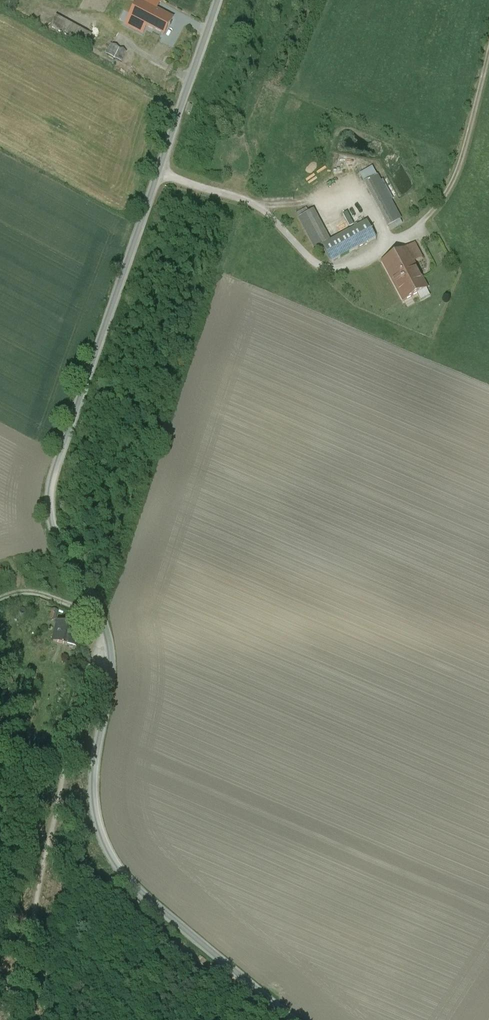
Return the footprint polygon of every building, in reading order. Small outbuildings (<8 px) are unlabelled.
[(172,19),(155,10),(156,9),(141,0),(136,10),(150,18),(146,26),(163,35),(172,19)] [(150,18),(136,10),(135,9),(127,24),(137,29),(141,23),(146,26),(150,18)] [(55,16),(50,27),(89,47),(95,36),(55,16)] [(109,44),(105,55),(119,60),(123,49),(109,44)] [(400,219),(377,175),(364,182),(364,183),(364,182),(388,226),(400,219)] [(313,209),(299,217),(315,249),(322,246),(322,245),(330,241),(313,209)] [(330,241),(322,245),(322,246),(331,262),(376,238),(367,221),(330,241)] [(405,249),(383,260),(404,300),(426,289),(405,249)] [(81,629),(59,624),(54,642),(77,647),(81,629)]
